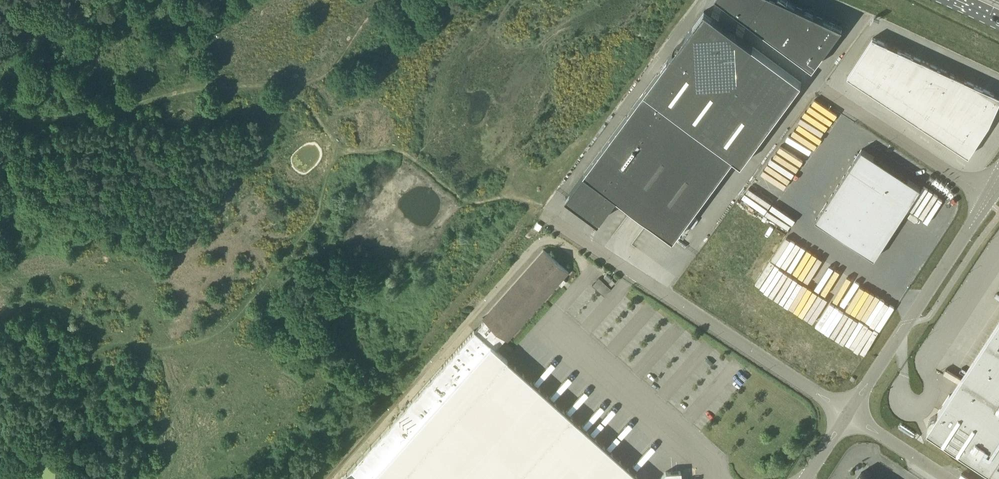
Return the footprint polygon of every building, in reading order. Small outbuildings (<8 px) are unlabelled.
[(796,5),(789,0),(722,0),(764,32),(764,31),(813,68),(824,52),(843,26),(796,5)] [(704,11),(684,38),(644,92),(734,158),(741,164),(802,83),(704,11)] [(885,71),(900,50),(873,37),(861,55),(885,71)] [(900,50),(885,71),(909,87),(926,62),(900,50)] [(861,55),(848,76),(872,92),(885,71),(861,55)] [(952,74),(926,62),(909,87),(934,103),(952,74)] [(896,107),(909,87),(885,71),(872,92),(896,107)] [(934,103),(958,119),(979,86),(952,74),(934,103)] [(979,86),(958,119),(982,135),(990,124),(998,103),(998,95),(979,86)] [(934,103),(909,87),(896,107),(920,123),(934,103)] [(674,239),(734,158),(644,92),(566,198),(599,222),(617,197),(674,239)] [(958,119),(934,103),(920,123),(944,139),(958,119)] [(969,155),(982,135),(958,119),(944,139),(969,155)] [(907,180),(878,161),(874,158),(875,157),(862,149),(816,219),(875,258),(921,188),(908,179),(907,180)] [(341,478),(641,478),(495,349),(505,338),(507,340),(569,272),(544,249),(482,317),(485,320),(475,330),(474,329),(341,478)] [(604,296),(612,288),(600,276),(592,284),(604,296)] [(949,395),(939,412),(938,412),(951,421),(942,437),(941,438),(998,476),(998,319),(949,395)] [(938,415),(937,415),(936,415),(935,415),(934,415),(933,415),(933,416),(932,416),(931,417),(930,417),(930,418),(929,419),(929,420),(928,420),(928,421),(928,422),(928,423),(928,424),(928,425),(928,426),(928,427),(928,428),(929,428),(929,429),(930,430),(930,431),(931,431),(932,432),(933,432),(933,433),(934,433),(935,433),(936,433),(937,433),(938,433),(939,433),(940,433),(940,432),(941,432),(942,432),(942,431),(943,431),(943,430),(944,430),(944,429),(945,429),(945,428),(945,427),(945,426),(946,426),(946,425),(946,424),(946,423),(946,422),(945,421),(945,420),(945,419),(944,419),(944,418),(943,418),(943,417),(942,417),(942,416),(941,416),(940,416),(940,415),(939,415),(938,415)] [(681,471),(666,472),(659,478),(681,478),(681,471)]
